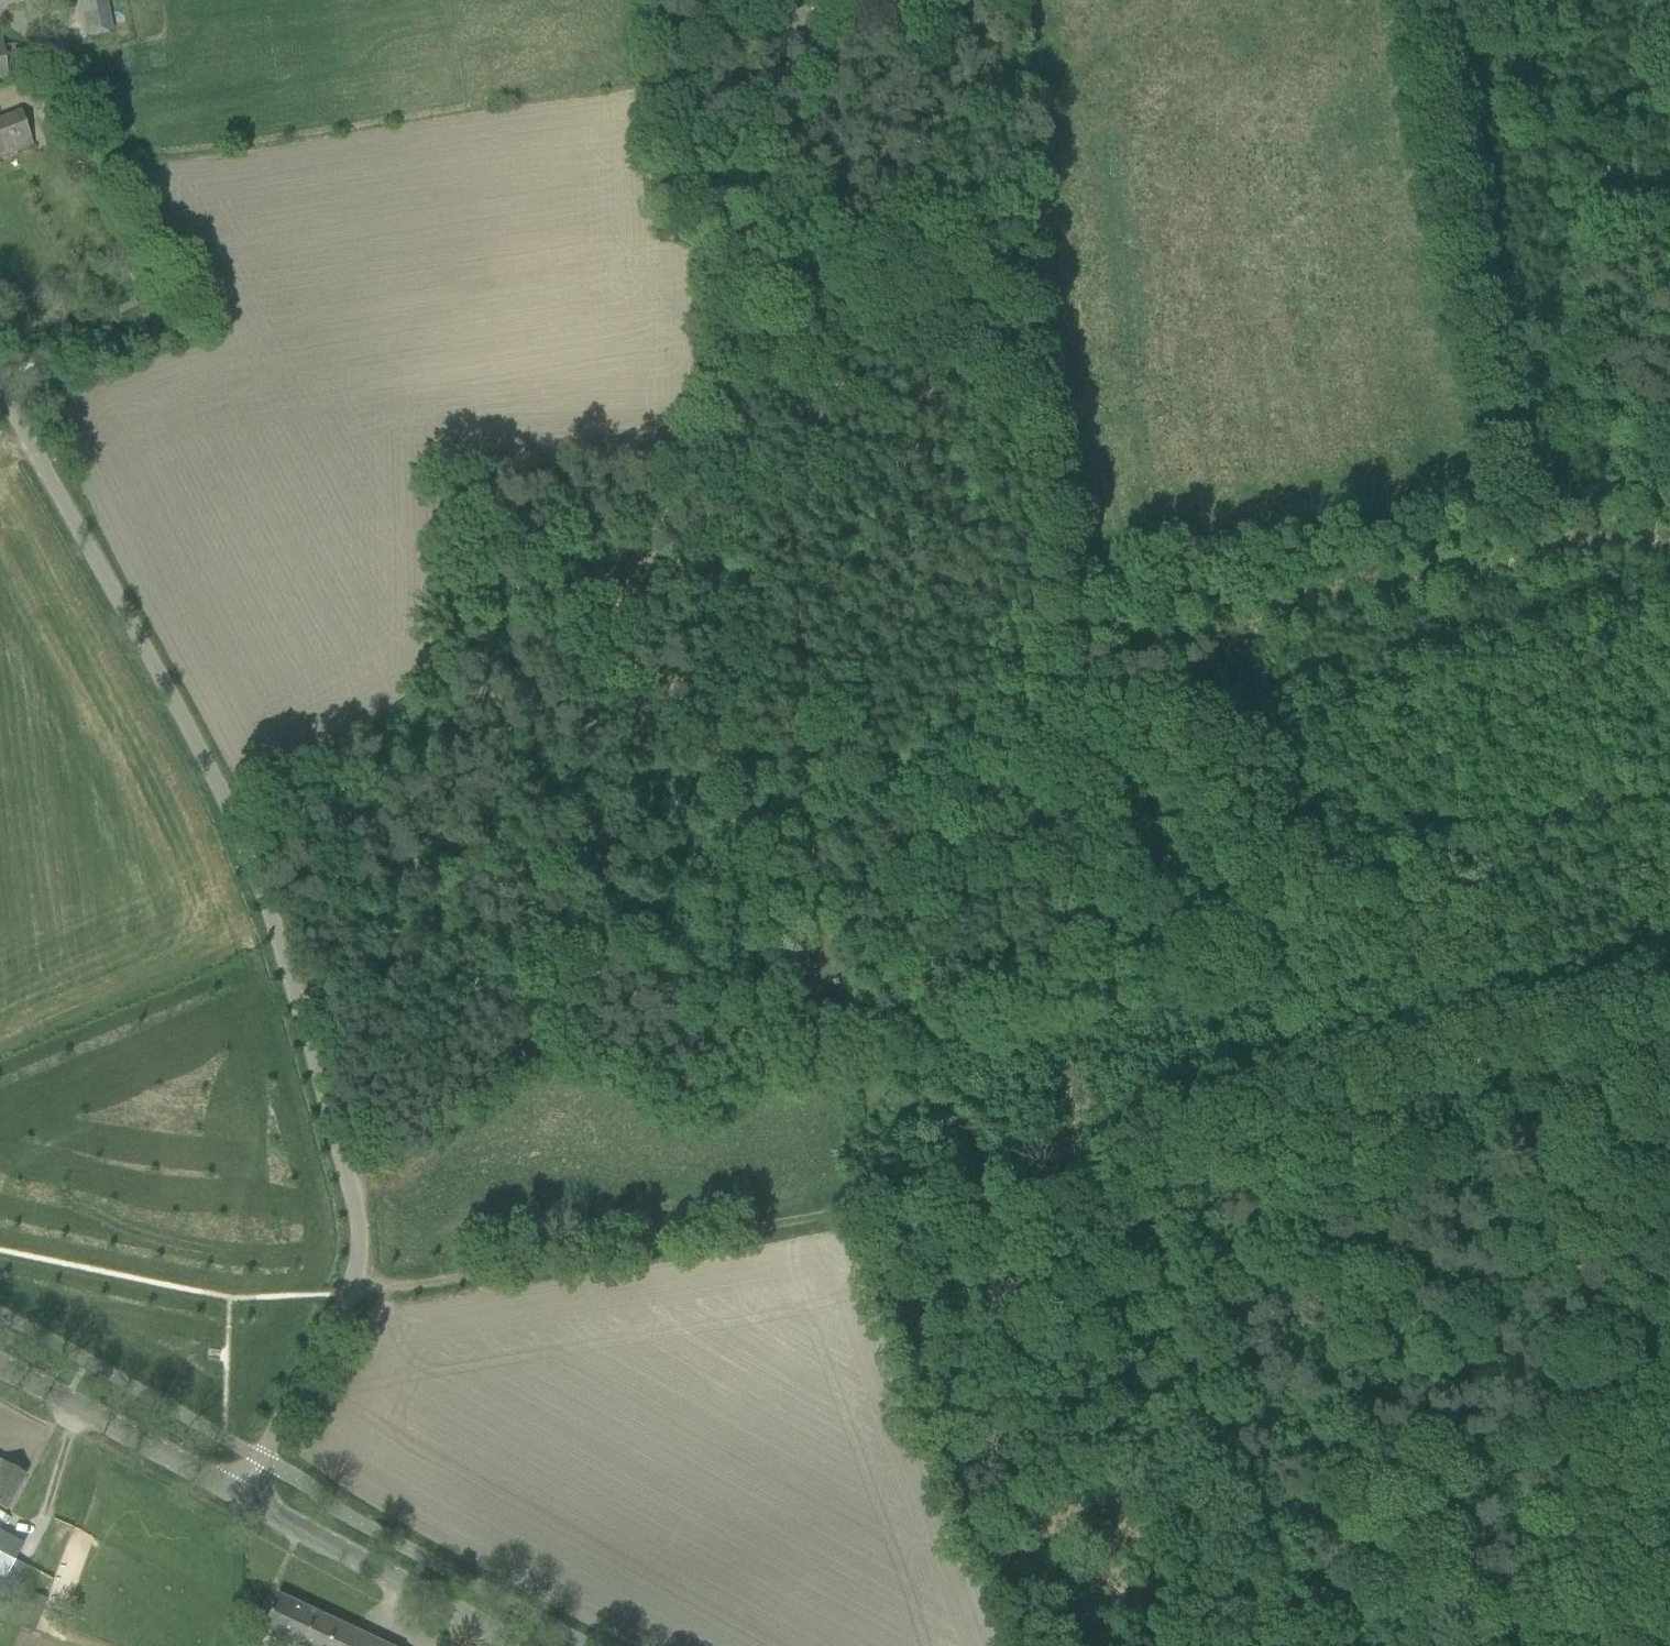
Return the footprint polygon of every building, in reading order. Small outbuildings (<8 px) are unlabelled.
[(89,36),(111,32),(105,0),(82,0),(89,36)] [(823,55),(848,27),(822,3),(825,0),(774,0),(768,6),(823,55)] [(8,77),(8,74),(22,71),(17,44),(4,47),(2,39),(0,40),(0,78),(8,77)] [(0,119),(0,156),(16,151),(33,144),(20,112),(0,119)] [(784,948),(792,970),(807,964),(818,969),(825,988),(835,984),(836,987),(841,985),(840,982),(845,976),(829,930),(784,948)] [(6,1510),(15,1493),(25,1474),(0,1461),(0,1507),(6,1510)] [(3,1580),(22,1544),(0,1532),(0,1579),(3,1580)] [(25,1615),(38,1620),(46,1600),(33,1594),(25,1615)] [(278,1595),(260,1633),(288,1645),(386,1645),(278,1595)]
